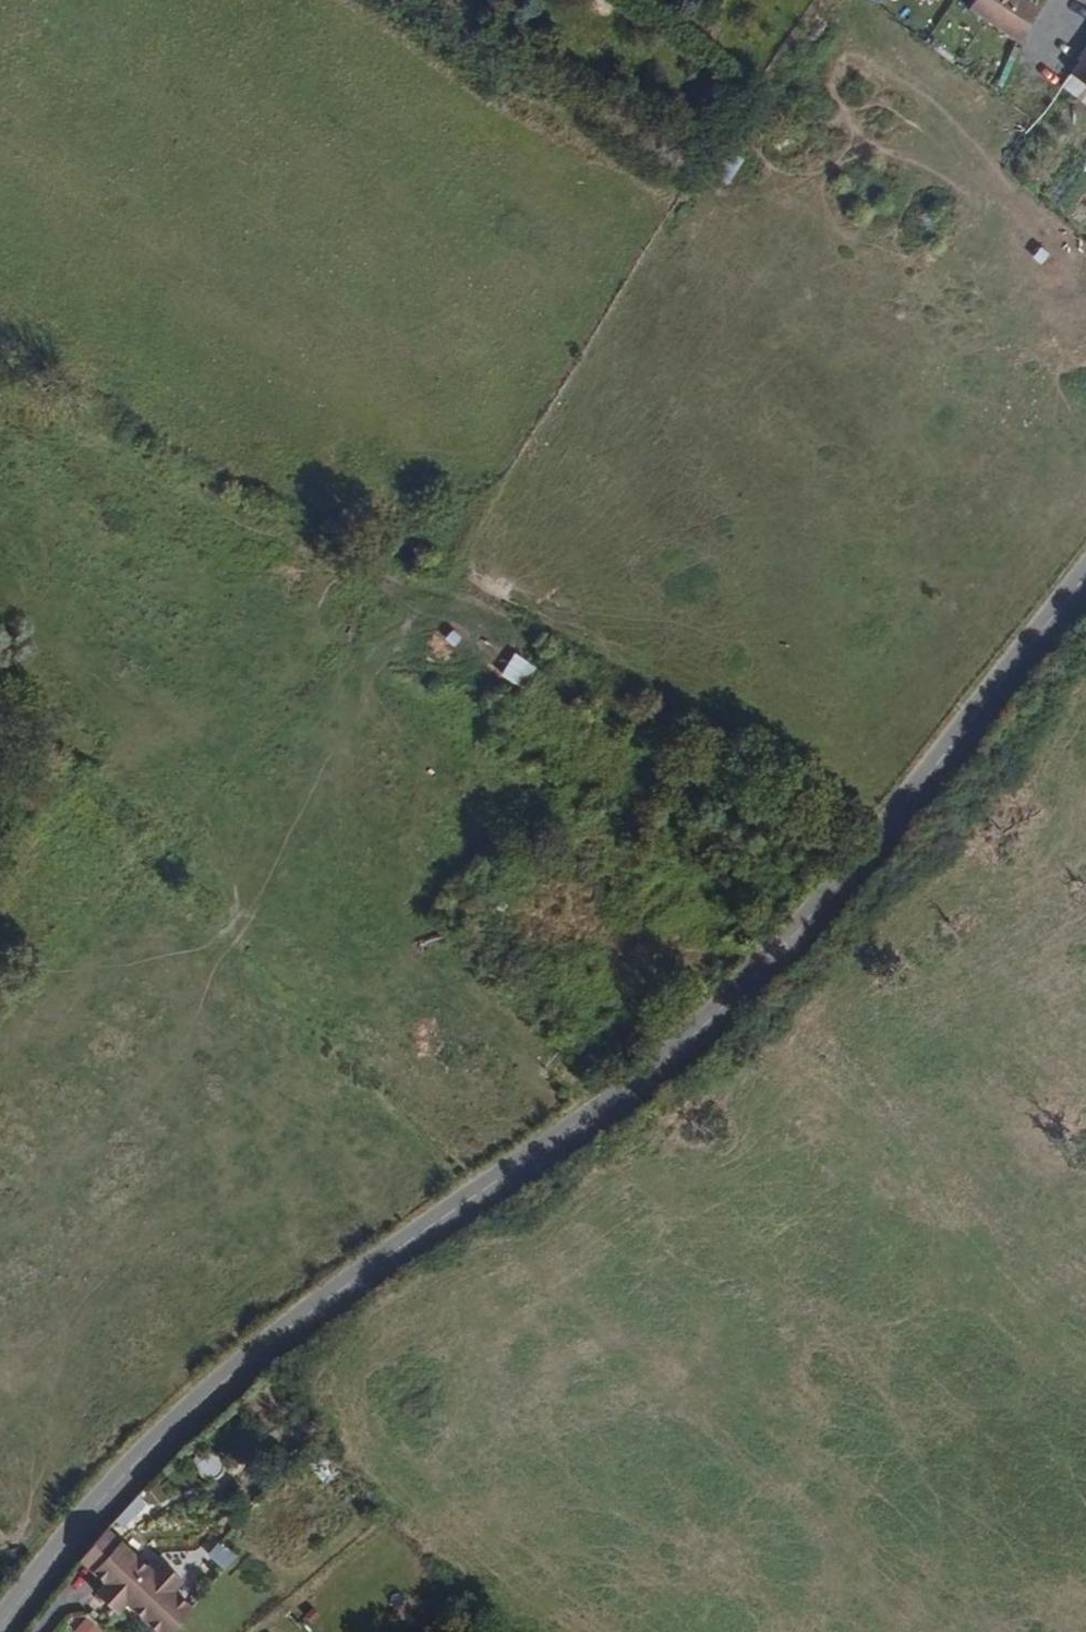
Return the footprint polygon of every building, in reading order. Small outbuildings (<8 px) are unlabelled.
[(1042,11),(1027,0),(983,0),(975,12),(1029,48),(1042,11)] [(1077,78),(1085,85),(1085,65),(1077,78)] [(1077,78),(1069,89),(1085,103),(1085,85),(1077,78)] [(514,652),(501,672),(521,684),(533,665),(514,652)] [(89,1557),(101,1569),(130,1540),(116,1526),(89,1557)] [(123,1611),(124,1612),(133,1602),(163,1631),(178,1631),(198,1609),(181,1592),(191,1581),(171,1562),(162,1572),(159,1569),(130,1540),(101,1569),(113,1581),(103,1591),(123,1611)]
